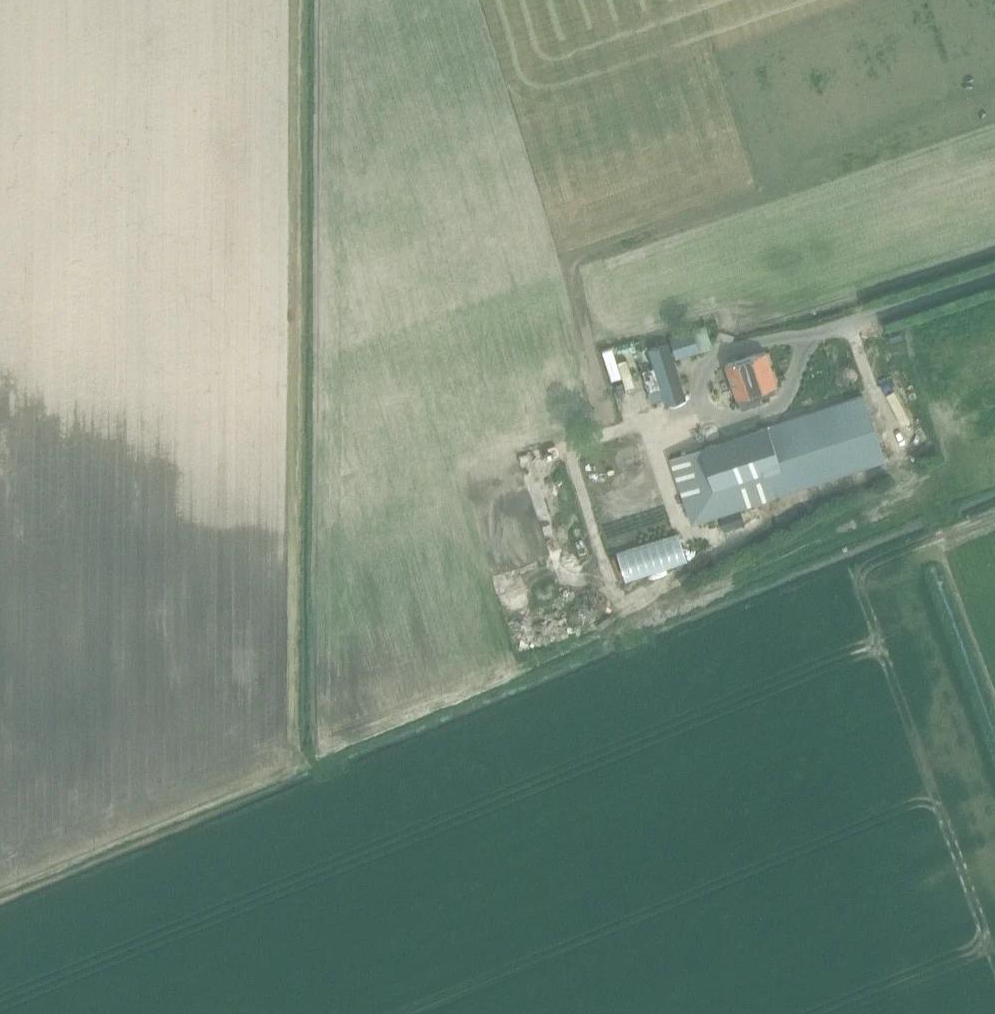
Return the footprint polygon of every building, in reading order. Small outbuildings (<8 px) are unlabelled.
[(678,360),(713,348),(705,323),(669,335),(678,360)] [(899,329),(888,333),(891,340),(902,337),(899,329)] [(648,349),(654,368),(642,372),(652,402),(664,398),(666,405),(687,398),(669,342),(648,349)] [(760,403),(759,398),(778,392),(765,351),(725,364),(739,409),(760,403)] [(624,386),(635,381),(625,363),(602,374),(627,422),(639,416),(624,386)] [(862,396),(669,460),(692,527),(720,517),(741,511),(884,463),(862,396)] [(741,511),(720,517),(724,530),(745,523),(741,511)] [(621,534),(607,537),(612,555),(626,552),(621,534)]
